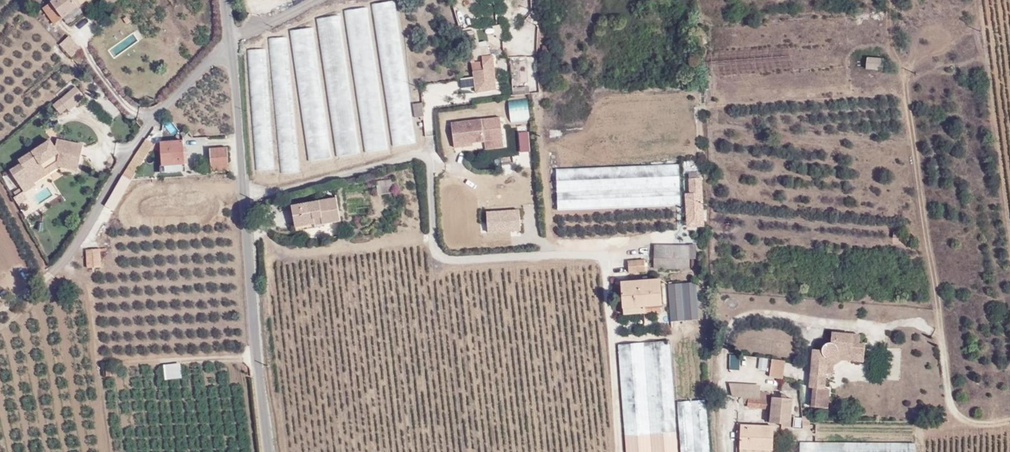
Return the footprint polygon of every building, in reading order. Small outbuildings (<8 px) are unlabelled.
[(44,9),(54,24),(87,1),(86,0),(56,0),(44,9)] [(395,0),(389,0),(369,3),(369,6),(345,9),(365,151),(390,148),(390,146),(415,142),(395,0)] [(100,17),(97,10),(88,14),(91,21),(100,17)] [(359,152),(340,13),(316,17),(335,156),(359,152)] [(314,26),(290,29),(308,161),(331,158),(314,26)] [(59,44),(71,57),(81,47),(69,34),(59,44)] [(298,172),(288,36),(269,37),(278,173),(298,172)] [(274,169),(266,48),(246,49),(254,170),(274,169)] [(883,71),(884,58),(867,57),(867,69),(883,71)] [(491,68),(472,71),(474,76),(475,84),(493,81),(491,68)] [(432,95),(475,91),(474,78),(430,82),(432,95)] [(76,85),(54,103),(63,114),(85,96),(76,85)] [(412,88),(414,116),(423,115),(421,88),(412,88)] [(556,146),(558,208),(681,203),(680,164),(697,163),(694,96),(599,99),(600,145),(556,146)] [(510,121),(529,120),(528,98),(509,99),(510,121)] [(485,150),(502,149),(498,120),(452,125),(454,148),(471,147),(471,142),(485,142),(485,150)] [(153,144),(146,139),(136,154),(144,159),(147,155),(148,155),(153,144)] [(183,141),(160,143),(160,144),(161,154),(162,166),(171,165),(185,164),(183,141)] [(22,162),(24,166),(13,172),(26,193),(61,168),(79,173),(84,146),(58,142),(57,149),(54,144),(22,162)] [(161,154),(160,144),(153,144),(148,155),(161,154)] [(227,169),(226,147),(210,149),(212,171),(227,169)] [(144,159),(136,154),(122,174),(130,180),(144,159)] [(704,201),(702,177),(689,178),(690,193),(693,193),(694,202),(704,201)] [(395,193),(394,179),(376,181),(378,194),(395,193)] [(22,188),(14,191),(18,202),(26,199),(22,188)] [(295,226),(322,221),(323,224),(341,221),(337,199),(292,206),(295,226)] [(697,237),(695,207),(559,218),(562,246),(697,237)] [(486,210),(488,232),(521,230),(520,208),(486,210)] [(296,231),(323,227),(323,224),(322,221),(295,226),(296,231)] [(690,245),(690,246),(655,246),(654,268),(689,269),(690,258),(697,259),(696,245),(690,245)] [(85,248),(87,267),(101,266),(100,247),(85,248)] [(626,274),(636,274),(635,261),(625,261),(626,274)] [(661,279),(622,282),(624,307),(645,305),(663,303),(661,279)] [(672,287),(682,451),(708,451),(699,285),(672,287)] [(625,314),(646,313),(645,305),(624,307),(625,314)] [(828,407),(829,389),(824,388),(827,359),(828,359),(830,359),(832,359),(835,358),(837,356),(839,353),(864,355),(865,344),(860,344),(860,335),(832,332),(831,342),(829,342),(827,343),(825,344),(823,346),(822,348),(822,349),(813,349),(809,387),(810,406),(828,407)] [(669,342),(620,345),(627,451),(676,451),(669,342)] [(774,380),(776,360),(735,355),(738,368),(765,371),(764,379),(774,380)] [(181,362),(164,363),(165,379),(182,377),(181,362)] [(772,402),(771,422),(781,423),(781,414),(790,414),(791,404),(772,402)] [(790,414),(781,414),(781,423),(781,426),(793,427),(794,415),(790,414)] [(770,449),(771,426),(742,424),(741,431),(741,438),(740,451),(768,451),(769,449),(770,449)] [(815,440),(815,426),(803,426),(802,440),(815,440)] [(914,443),(800,443),(800,451),(914,451),(914,443)]
